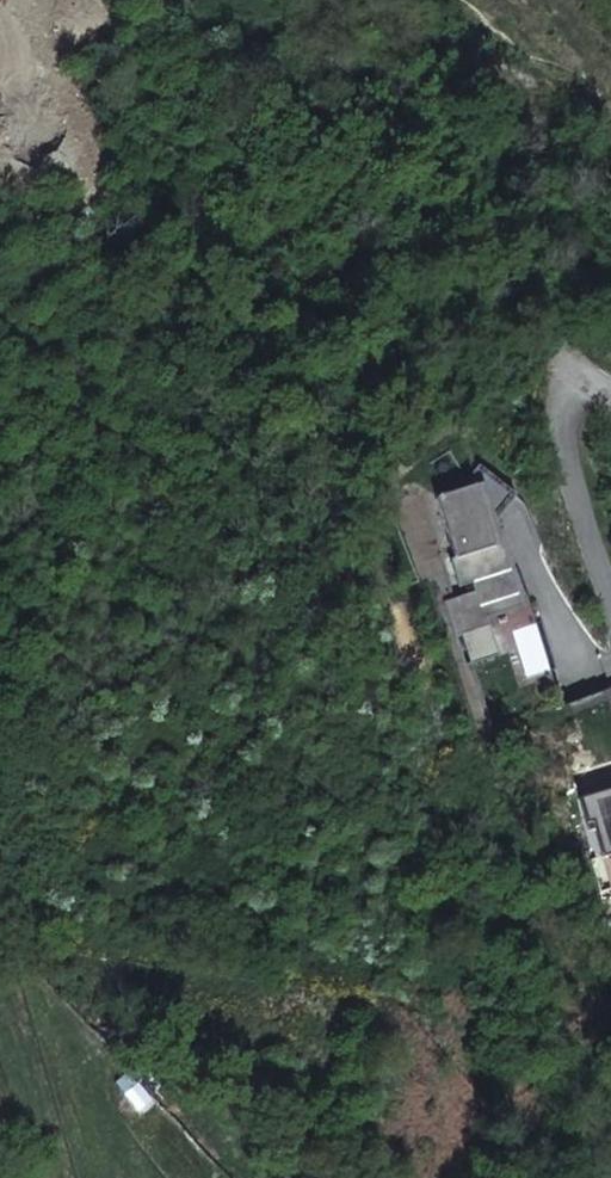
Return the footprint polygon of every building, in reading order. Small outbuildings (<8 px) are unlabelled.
[(513,596),(502,561),(471,570),(465,552),(496,542),(488,518),(509,493),(473,462),(451,488),(430,496),(449,556),(444,557),(453,585),(466,581),(468,590),(438,599),(449,634),(479,625),(474,608),(513,596)] [(502,561),(496,542),(465,552),(471,570),(502,561)] [(574,798),(584,831),(589,829),(598,857),(610,853),(610,788),(574,798)]
